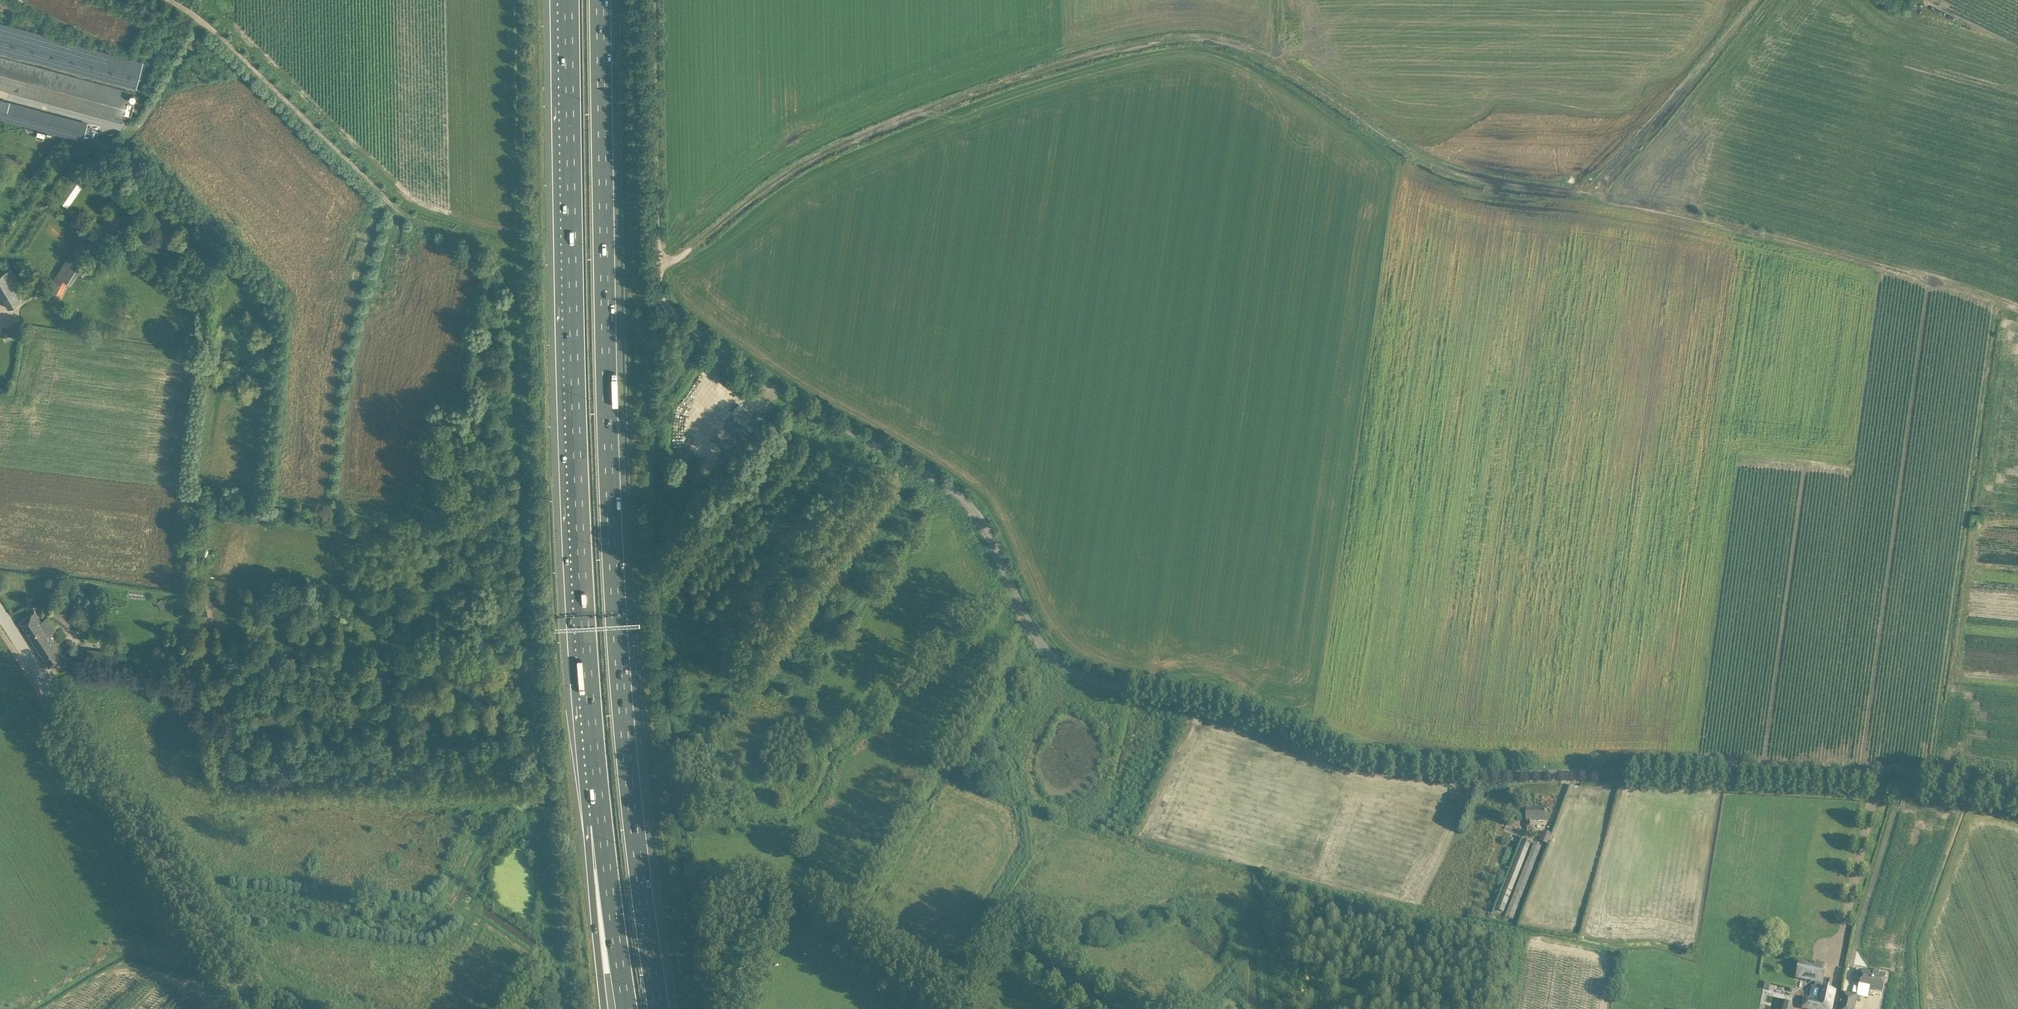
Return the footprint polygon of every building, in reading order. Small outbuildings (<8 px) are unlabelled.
[(136,89),(143,62),(0,23),(0,52),(136,89)] [(91,113),(122,121),(130,91),(135,92),(136,89),(0,52),(0,88),(91,113)] [(3,119),(18,123),(68,136),(83,141),(88,123),(0,99),(0,118),(3,119)] [(74,177),(58,201),(68,208),(85,183),(75,177),(74,176),(74,177)] [(80,258),(90,246),(81,238),(71,251),(80,258)] [(84,263),(69,254),(56,274),(53,280),(66,287),(68,282),(70,284),(84,263)] [(91,268),(86,265),(80,275),(84,278),(91,268)] [(8,308),(21,300),(15,291),(22,286),(12,268),(0,275),(0,293),(8,308)] [(52,280),(46,292),(57,297),(59,299),(60,299),(66,287),(53,280),(52,280)] [(124,314),(131,316),(134,303),(127,301),(124,314)] [(7,340),(19,337),(16,328),(4,331),(7,340)] [(61,602),(56,609),(55,609),(49,616),(66,628),(71,621),(73,617),(67,613),(70,608),(61,602)] [(49,666),(66,659),(50,634),(55,631),(46,616),(41,620),(34,610),(19,620),(49,666)] [(1533,821),(1547,820),(1546,807),(1526,808),(1527,821),(1527,826),(1527,829),(1528,829),(1528,831),(1534,831),(1534,826),(1533,826),(1533,821)] [(1548,844),(1552,835),(1543,831),(1539,840),(1548,844)] [(1496,909),(1503,912),(1531,841),(1524,838),(1496,909)] [(1541,845),(1534,842),(1505,916),(1513,919),(1541,845)] [(1826,966),(1800,961),(1797,977),(1822,983),(1826,966)] [(1863,970),(1860,984),(1870,986),(1870,989),(1882,991),(1886,975),(1863,970)] [(1833,1001),(1835,991),(1821,988),(1818,1003),(1813,1002),(1813,1000),(1805,998),(1803,1008),(1810,1008),(1831,1008),(1833,1001)] [(1857,995),(1843,992),(1839,1008),(1854,1008),(1857,995)]
